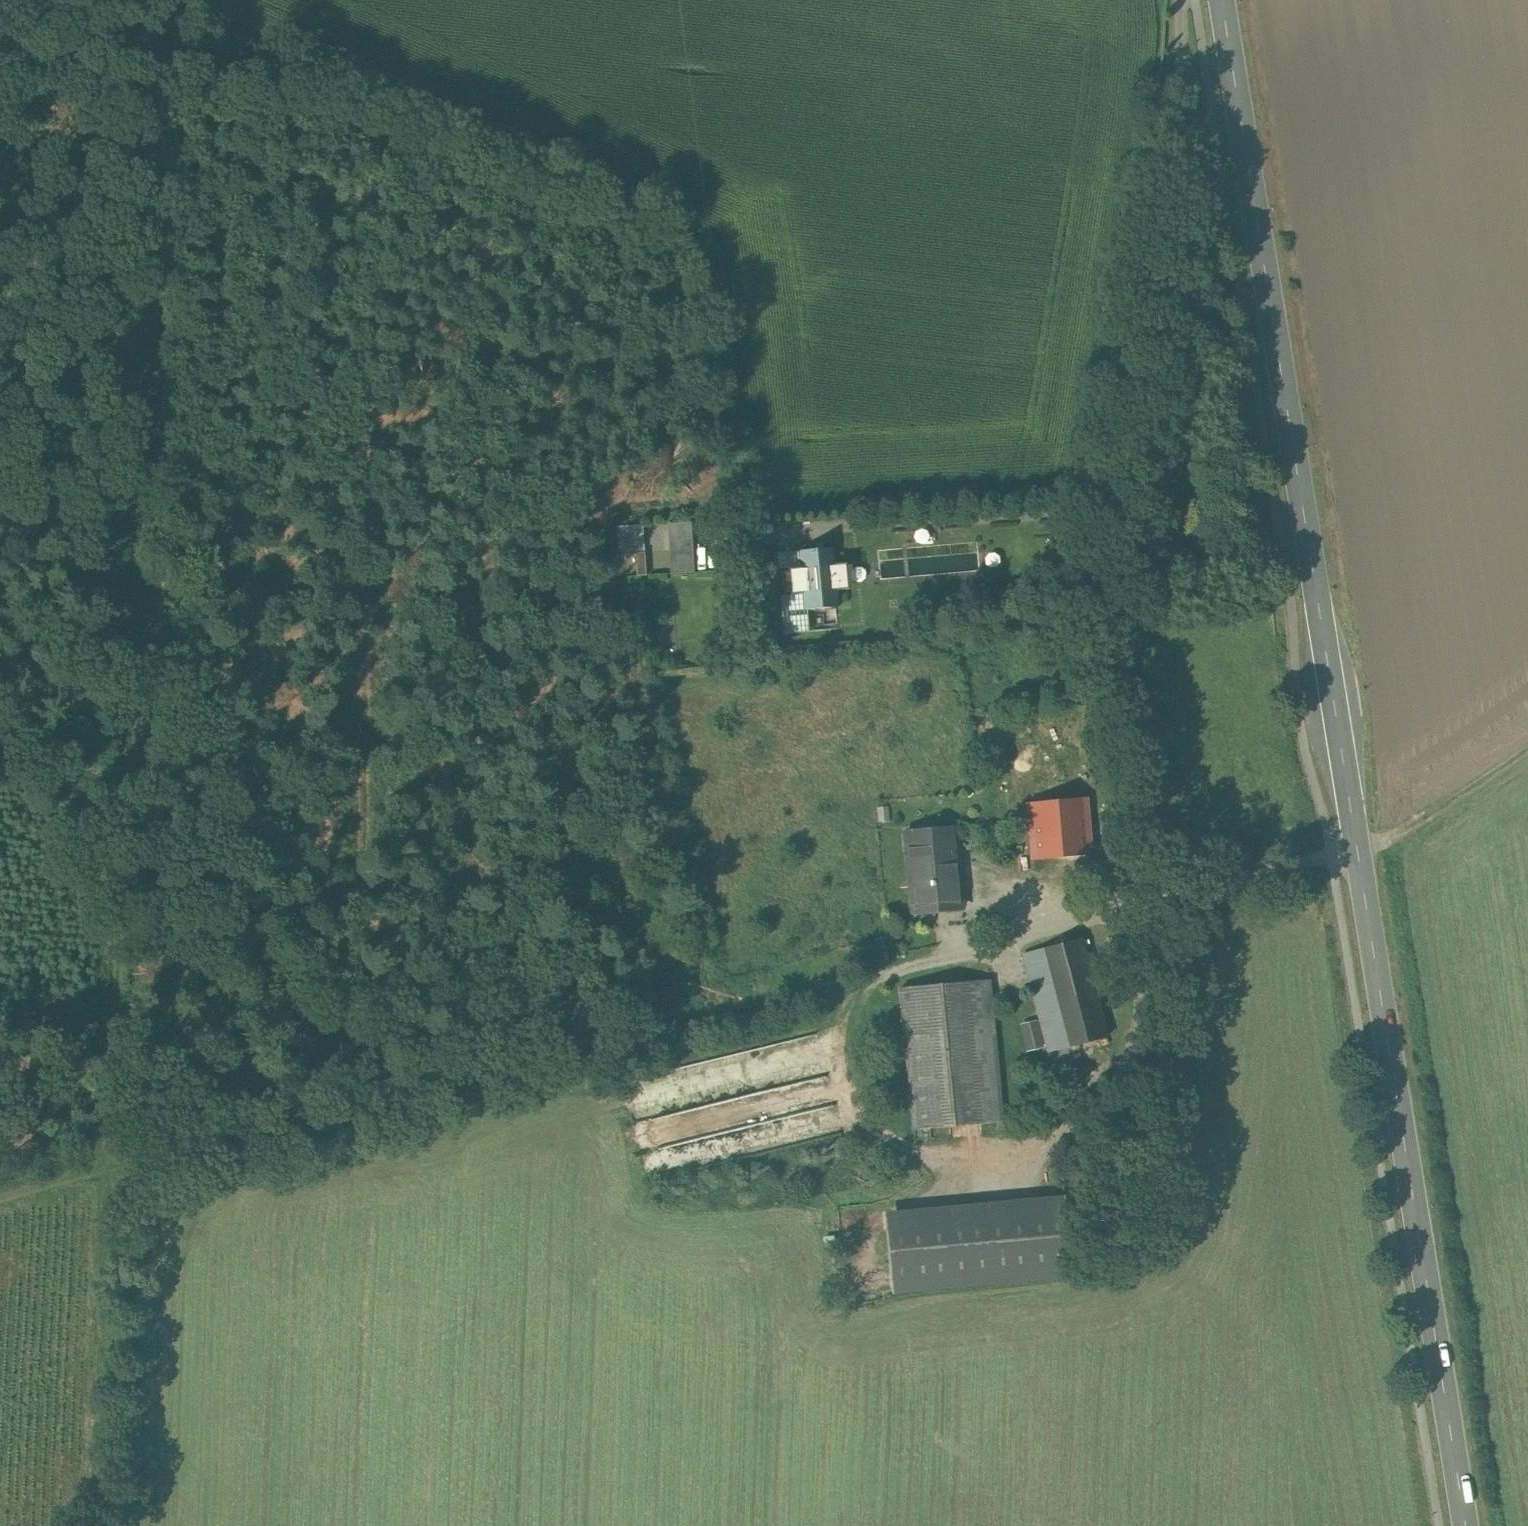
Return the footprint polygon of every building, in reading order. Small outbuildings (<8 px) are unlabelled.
[(691,521),(668,523),(671,574),(695,572),(691,521)] [(644,524),(615,526),(622,557),(636,556),(637,576),(647,575),(644,524)] [(833,548),(819,549),(815,545),(808,546),(804,550),(800,551),(802,569),(805,609),(807,609),(823,608),(838,606),(836,589),(834,565),(833,548)] [(727,546),(717,547),(719,571),(728,570),(727,546)] [(800,552),(786,553),(788,570),(802,569),(800,552)] [(846,564),(834,565),(836,589),(848,588),(846,564)] [(823,608),(807,609),(808,623),(824,621),(823,608)] [(1083,796),(1031,801),(1036,855),(1088,850),(1083,796)] [(950,827),(906,831),(914,912),(961,908),(957,860),(953,860),(950,827)] [(1081,938),(1042,948),(1052,986),(1067,1047),(1106,1037),(1081,938)] [(1042,948),(1024,953),(1033,990),(1052,986),(1042,948)] [(989,980),(900,989),(913,1129),(1003,1120),(989,980)] [(1067,1047),(1052,986),(1033,990),(1049,1052),(1067,1047)] [(740,1127),(746,1153),(798,1141),(792,1115),(740,1127)] [(1065,1195),(885,1212),(892,1291),(1072,1274),(1065,1195)]
